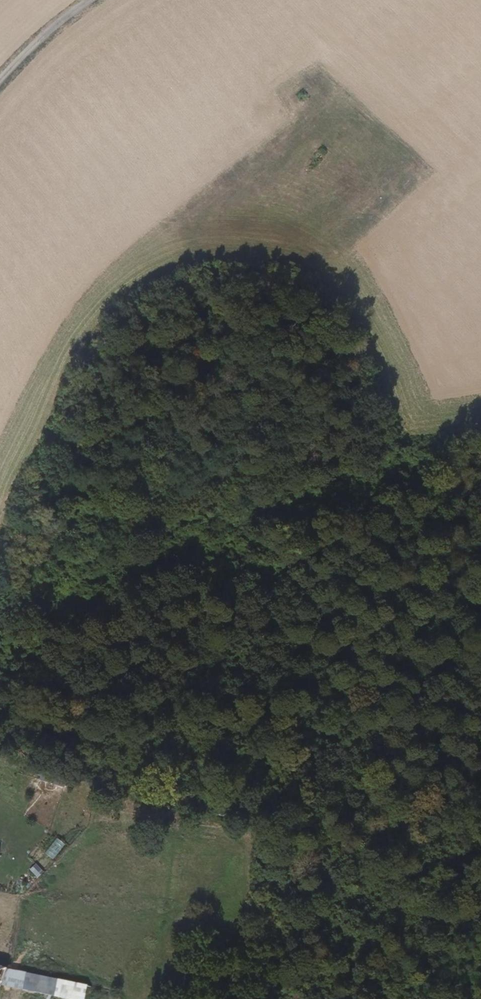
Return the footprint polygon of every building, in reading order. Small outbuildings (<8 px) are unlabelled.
[(56,836),(45,852),(53,858),(65,842),(56,836)] [(1,967),(0,970),(0,985),(64,998),(82,998),(85,985),(1,967)]
